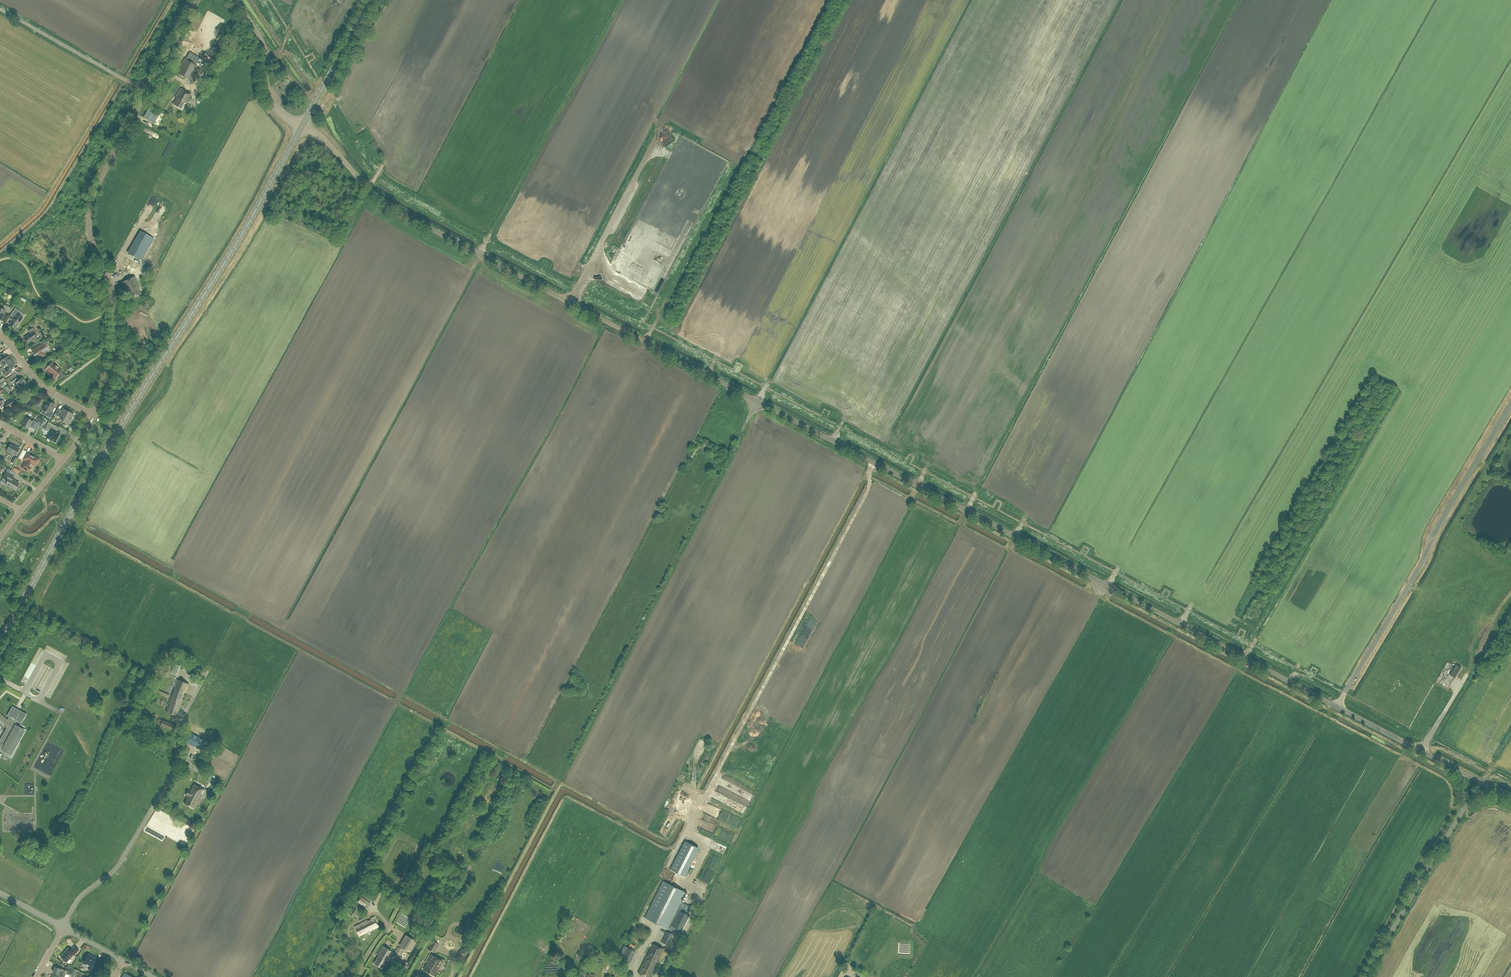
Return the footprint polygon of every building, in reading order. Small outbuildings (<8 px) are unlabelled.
[(176,72),(192,82),(201,68),(184,58),(176,72)] [(186,104),(191,95),(180,88),(175,97),(177,99),(173,104),(181,109),(185,103),(186,104)] [(149,107),(144,117),(154,123),(160,112),(149,107)] [(141,261),(154,239),(141,231),(128,253),(141,261)] [(133,260),(128,269),(135,273),(141,263),(133,260)] [(147,276),(152,268),(147,264),(142,273),(147,276)] [(141,293),(138,288),(140,287),(135,276),(122,282),(127,292),(128,292),(131,298),(141,293)] [(10,307),(4,305),(3,309),(2,309),(0,308),(0,319),(2,320),(5,312),(8,313),(10,307)] [(15,329),(23,318),(17,313),(19,311),(15,308),(11,315),(14,317),(9,324),(12,326),(12,327),(15,329)] [(32,342),(37,338),(35,335),(37,333),(33,327),(28,331),(30,334),(24,338),(28,344),(32,341),(32,342)] [(44,355),(44,354),(44,353),(47,351),(43,344),(32,351),(36,358),(40,355),(41,356),(42,356),(44,355)] [(11,361),(8,356),(3,359),(1,356),(0,357),(0,364),(1,364),(3,367),(11,361)] [(11,361),(3,367),(6,372),(3,374),(5,377),(12,372),(10,369),(15,366),(11,361)] [(56,377),(61,371),(52,363),(47,369),(56,377)] [(18,388),(26,382),(22,377),(19,381),(17,378),(12,382),(14,385),(13,386),(16,390),(18,388)] [(26,382),(18,388),(20,390),(20,392),(23,396),(28,392),(26,389),(29,386),(26,382)] [(50,418),(54,412),(51,411),(54,404),(48,400),(42,410),(47,412),(46,416),(50,418)] [(73,415),(65,410),(63,409),(62,411),(60,410),(58,409),(55,414),(57,415),(59,416),(60,415),(64,417),(62,421),(68,424),(73,415)] [(21,425),(25,427),(28,429),(29,428),(30,427),(33,429),(37,422),(33,420),(33,421),(24,417),(22,420),(24,421),(21,425)] [(46,437),(53,441),(55,442),(56,440),(60,433),(56,431),(53,429),(55,425),(48,422),(44,430),(49,432),(46,437)] [(15,447),(10,444),(6,451),(15,456),(19,448),(16,446),(15,447)] [(36,465),(39,460),(38,459),(31,455),(27,452),(23,459),(26,461),(21,468),(28,472),(31,466),(32,464),(34,464),(36,465)] [(15,490),(19,483),(12,479),(14,476),(6,472),(3,478),(8,481),(6,485),(15,490)] [(823,596),(814,615),(821,618),(831,599),(823,596)] [(176,675),(180,666),(174,664),(170,673),(176,675)] [(1455,678),(1461,668),(1456,665),(1450,675),(1455,678)] [(172,695),(182,699),(184,692),(185,692),(189,684),(177,679),(174,687),(175,687),(172,695)] [(768,702),(776,705),(779,697),(782,692),(774,689),(768,702)] [(178,708),(182,699),(172,695),(169,703),(168,702),(165,711),(177,716),(180,709),(178,708)] [(789,713),(796,716),(801,702),(794,699),(789,713)] [(2,748),(2,750),(3,751),(10,754),(12,751),(24,729),(18,727),(19,726),(18,725),(18,726),(16,725),(18,721),(21,723),(27,714),(20,710),(12,706),(7,715),(9,717),(7,720),(0,713),(0,720),(4,724),(4,725),(7,728),(5,731),(0,740),(0,747),(2,748)] [(174,725),(162,720),(160,726),(172,730),(174,725)] [(206,740),(191,733),(187,742),(201,749),(206,740)] [(54,760),(56,761),(58,756),(54,754),(54,752),(52,751),(48,760),(53,763),(54,760)] [(197,803),(198,802),(200,797),(205,790),(194,784),(187,797),(188,798),(184,804),(193,809),(195,804),(196,805),(197,803)] [(686,842),(671,870),(684,877),(698,848),(686,842)] [(715,856),(703,879),(710,883),(722,860),(715,856)] [(665,882),(646,919),(667,929),(678,934),(680,930),(682,931),(690,916),(688,915),(691,907),(680,902),(685,892),(665,882)] [(364,907),(367,901),(361,897),(357,902),(364,907)] [(348,911),(353,914),(358,907),(353,904),(348,911)] [(468,938),(477,922),(466,915),(457,931),(468,938)] [(379,927),(374,917),(370,919),(371,921),(368,922),(367,920),(361,923),(361,924),(354,927),(359,936),(379,927)] [(668,946),(674,934),(667,931),(662,943),(668,946)] [(410,953),(417,941),(409,937),(402,948),(410,953)] [(663,949),(653,944),(647,957),(646,956),(638,973),(646,976),(651,976),(658,962),(657,961),(663,949)] [(74,955),(79,950),(74,946),(71,950),(68,948),(61,957),(67,962),(73,954),(74,955)] [(387,962),(393,952),(382,946),(377,954),(379,955),(374,963),(383,969),(387,961),(387,962)] [(462,963),(468,952),(462,948),(455,959),(462,963)] [(631,963),(636,951),(628,948),(623,959),(621,962),(629,966),(630,963),(631,963)] [(94,973),(99,964),(96,962),(97,959),(88,954),(84,962),(91,965),(88,969),(94,973)] [(439,969),(443,961),(431,954),(426,963),(427,963),(423,969),(434,975),(438,968),(439,969)] [(65,966),(64,970),(55,967),(53,973),(59,974),(58,976),(62,976),(63,973),(64,973),(71,975),(72,971),(75,972),(76,970),(71,968),(66,967),(65,966)]
